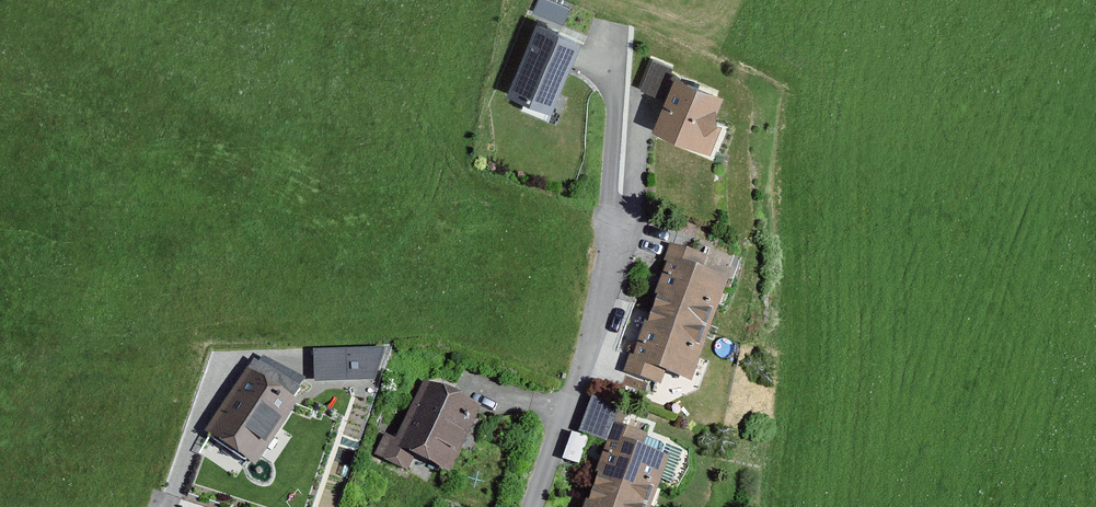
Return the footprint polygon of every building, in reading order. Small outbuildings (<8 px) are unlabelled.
[(539,0),(537,0),(531,15),(561,28),(568,13),(539,0)] [(580,44),(534,25),(504,96),(551,115),(580,44)] [(668,70),(649,64),(639,92),(657,99),(668,70)] [(723,100),(675,81),(653,136),(709,158),(719,131),(712,128),(723,100)] [(632,362),(628,361),(621,379),(659,392),(664,378),(691,387),(726,285),(701,276),(705,264),(669,252),(662,270),(664,271),(653,303),(656,304),(648,329),(644,328),(632,362)] [(373,384),(380,353),(312,353),(313,384),(373,384)] [(296,407),(244,373),(203,436),(254,469),(296,407)] [(479,412),(423,383),(392,440),(384,436),(373,458),(403,473),(412,457),(446,475),(479,412)] [(618,406),(592,396),(577,435),(604,445),(618,406)] [(666,460),(642,451),(646,439),(616,429),(609,449),(603,447),(593,477),(597,479),(588,504),(584,503),(582,506),(650,506),(666,460)] [(586,443),(570,437),(561,463),(577,469),(586,443)]
